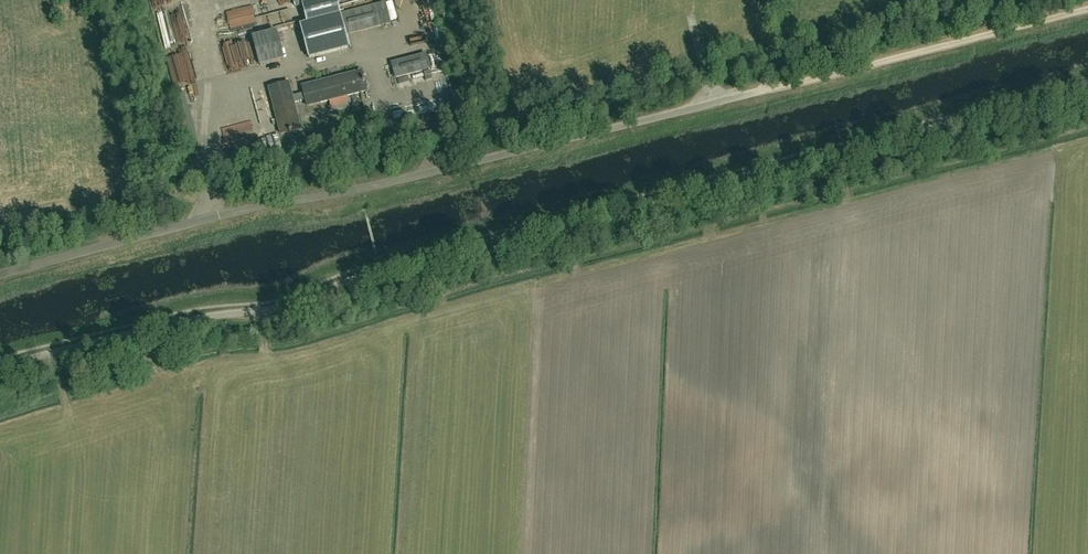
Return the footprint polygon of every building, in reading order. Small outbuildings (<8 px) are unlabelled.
[(386,3),(375,6),(380,27),(391,24),(386,3)] [(319,14),(317,4),(301,7),(303,17),(319,14)] [(349,49),(341,15),(299,25),(307,59),(349,49)] [(349,23),(351,33),(378,28),(376,18),(349,23)] [(276,32),(252,38),(260,66),(283,60),(276,32)] [(425,55),(392,63),(396,79),(429,70),(425,55)] [(341,64),(343,74),(361,71),(359,60),(341,64)] [(307,107),(366,92),(361,71),(302,86),(304,93),(292,96),(289,83),(269,88),(280,134),(300,129),(293,103),(305,100),(307,107)] [(175,94),(188,152),(198,150),(185,92),(175,94)]
